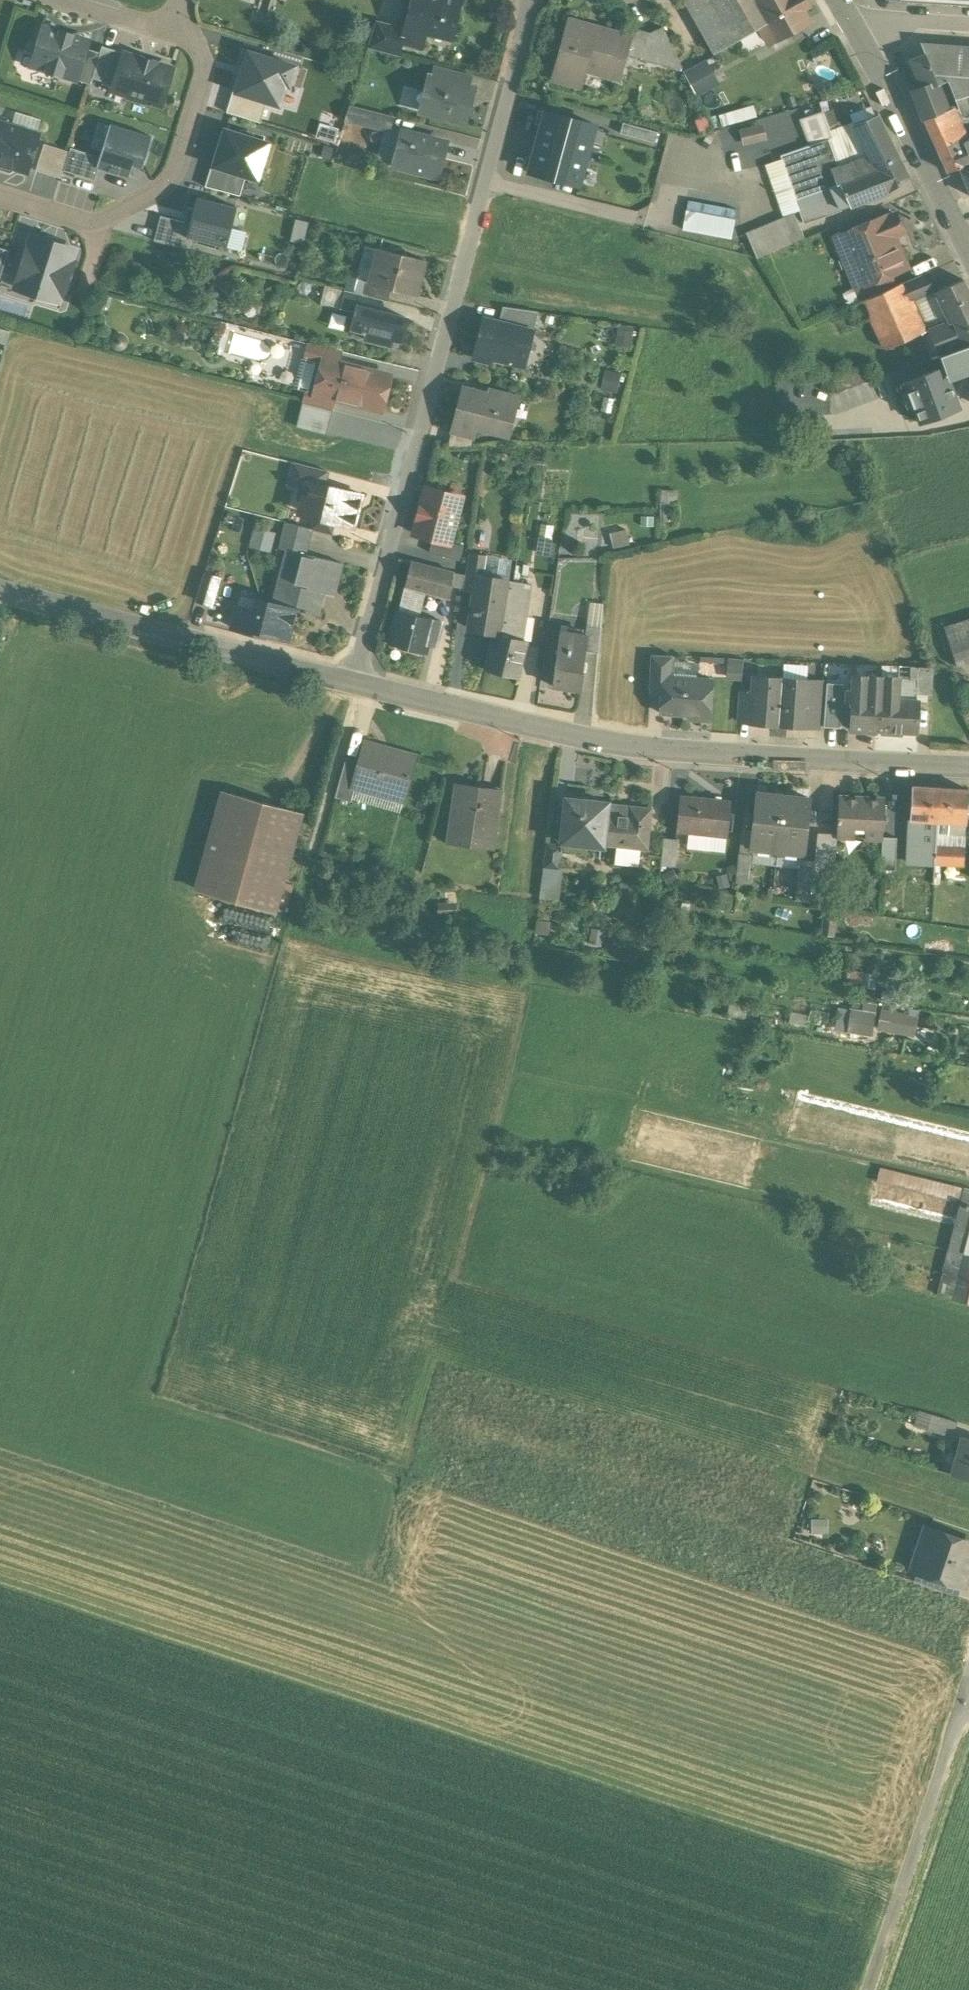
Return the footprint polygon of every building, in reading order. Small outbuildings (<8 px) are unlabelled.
[(406,28),(402,41),(404,42),(424,47),(429,28),(454,35),(463,0),(413,0),(406,28)] [(715,54),(760,28),(767,23),(755,2),(754,1),(754,0),(684,0),(715,54)] [(754,1),(755,2),(767,23),(760,28),(769,44),(807,23),(800,10),(808,6),(804,0),(757,0),(754,1)] [(406,28),(376,20),(367,48),(400,57),(404,42),(402,41),(406,28)] [(628,37),(569,20),(552,78),(578,86),(583,69),(618,79),(625,53),(630,38),(628,37)] [(89,41),(43,26),(38,43),(33,46),(31,53),(33,58),(31,66),(77,80),(86,49),(89,41)] [(650,33),(631,27),(628,37),(630,38),(625,53),(642,58),(650,33)] [(662,27),(650,33),(642,58),(681,69),(662,27)] [(937,46),(924,51),(925,55),(911,60),(917,75),(912,76),(917,90),(912,92),(924,122),(947,111),(937,84),(947,80),(961,74),(951,47),(939,52),(937,46)] [(951,47),(961,74),(947,80),(957,107),(968,104),(968,48),(951,47)] [(101,48),(92,78),(115,85),(124,55),(101,48)] [(99,53),(86,49),(77,80),(90,84),(92,78),(99,53)] [(294,67),(249,53),(237,92),(267,101),(278,105),(285,83),(289,85),(294,67)] [(113,90),(161,104),(171,70),(156,65),(157,62),(140,56),(139,60),(124,55),(115,85),(113,90)] [(717,81),(708,63),(688,74),(697,92),(717,81)] [(471,75),(437,66),(435,77),(468,85),(471,75)] [(435,77),(430,75),(425,93),(432,95),(428,114),(448,119),(450,122),(459,125),(462,122),(466,123),(470,105),(466,104),(471,86),(468,85),(435,77)] [(227,112),(260,123),(267,101),(237,92),(234,91),(227,112)] [(392,117),(363,109),(360,123),(388,130),(392,117)] [(924,122),(947,173),(959,168),(968,164),(968,141),(966,142),(952,109),(947,111),(924,122)] [(579,187),(596,126),(546,112),(529,173),(579,187)] [(831,112),(821,115),(828,134),(838,130),(831,112)] [(38,128),(41,119),(19,113),(16,122),(38,128)] [(821,114),(800,122),(809,146),(827,140),(828,134),(821,115),(821,114)] [(10,125),(7,119),(0,117),(0,166),(11,169),(12,168),(26,172),(38,134),(10,125)] [(908,180),(876,118),(853,126),(868,156),(838,167),(844,184),(839,186),(849,207),(886,193),(908,180)] [(621,134),(654,144),(657,134),(624,124),(621,134)] [(153,138),(110,125),(100,158),(97,168),(130,178),(133,166),(144,169),(153,138)] [(764,125),(741,131),(745,145),(768,139),(764,125)] [(448,143),(401,130),(396,146),(404,148),(399,167),(438,177),(448,143)] [(267,144),(226,131),(215,167),(246,176),(257,179),(267,144)] [(809,146),(780,158),(795,202),(823,192),(831,214),(849,207),(839,186),(844,184),(838,167),(827,140),(809,146)] [(44,144),(35,171),(61,178),(63,171),(69,152),(44,144)] [(97,168),(100,158),(70,149),(69,152),(63,171),(93,180),(97,168)] [(959,168),(968,193),(968,164),(959,168)] [(206,187),(240,196),(246,176),(215,167),(212,165),(206,187)] [(190,224),(186,237),(193,238),(227,247),(237,208),(197,198),(190,224)] [(734,219),(686,210),(682,230),(730,238),(734,219)] [(793,214),(746,234),(756,258),(803,239),(793,214)] [(895,215),(840,237),(861,286),(888,274),(900,269),(893,252),(897,250),(891,238),(902,233),(895,215)] [(161,217),(154,241),(190,250),(193,238),(186,237),(190,224),(161,217)] [(305,243),(309,222),(297,219),(293,240),(305,243)] [(44,240),(35,241),(30,240),(15,288),(58,301),(60,296),(62,296),(73,262),(71,261),(73,254),(69,252),(62,246),(53,242),(44,240)] [(424,260),(378,249),(369,283),(369,284),(391,289),(415,295),(424,260)] [(929,272),(900,284),(908,304),(916,300),(936,292),(936,291),(937,290),(929,272)] [(861,286),(855,288),(860,301),(863,300),(893,287),(888,274),(861,286)] [(963,280),(937,290),(936,291),(936,292),(949,321),(955,319),(966,347),(968,346),(968,293),(963,280)] [(391,289),(369,284),(369,283),(363,281),(360,294),(382,300),(387,301),(391,289)] [(893,287),(863,300),(872,320),(885,350),(919,335),(921,334),(921,333),(929,330),(916,300),(908,304),(900,284),(893,287)] [(360,294),(345,290),(340,308),(355,312),(356,306),(379,311),(382,300),(360,294)] [(949,321),(936,292),(916,300),(929,330),(921,333),(921,334),(919,335),(929,360),(940,356),(966,347),(955,319),(949,321)] [(860,301),(845,308),(853,328),(872,320),(863,300),(860,301)] [(379,311),(356,306),(355,312),(350,329),(364,333),(363,339),(390,346),(391,340),(401,342),(407,319),(379,311)] [(538,312),(502,307),(498,323),(532,331),(531,332),(533,332),(538,312)] [(498,323),(484,319),(474,358),(487,361),(494,357),(523,365),(531,332),(532,331),(498,323)] [(6,345),(10,332),(0,329),(0,344),(6,345)] [(341,351),(310,343),(306,361),(319,365),(320,359),(338,363),(341,351)] [(940,356),(944,368),(947,376),(968,368),(968,346),(966,347),(940,356)] [(338,363),(320,359),(319,365),(313,390),(312,395),(332,400),(381,411),(389,375),(338,363)] [(865,366),(833,378),(838,393),(870,381),(865,366)] [(947,376),(944,368),(904,382),(919,423),(959,409),(947,376)] [(487,394),(462,387),(450,430),(471,435),(474,427),(507,436),(517,397),(488,389),(487,394)] [(332,400),(312,395),(313,390),(308,389),(304,404),(330,410),(332,400)] [(330,410),(304,404),(298,427),(324,434),(330,410)] [(471,435),(450,430),(446,447),(468,446),(471,435)] [(327,472),(294,463),(290,482),(305,486),(307,480),(324,484),(327,472)] [(324,484),(307,480),(305,486),(302,498),(318,502),(313,518),(352,528),(361,495),(324,484)] [(460,497),(427,488),(422,506),(421,506),(417,519),(418,519),(414,534),(432,539),(448,543),(448,542),(460,497)] [(312,529),(286,523),(283,535),(308,541),(312,529)] [(255,527),(251,546),(273,551),(277,532),(255,527)] [(611,533),(614,547),(631,544),(628,530),(611,533)] [(308,541),(283,535),(279,549),(286,550),(286,549),(305,554),(308,541)] [(448,543),(432,539),(428,552),(459,561),(463,546),(448,542),(448,543)] [(305,554),(286,549),(286,550),(272,604),(294,609),(294,610),(318,616),(327,582),(337,584),(342,564),(305,554)] [(486,556),(468,554),(467,563),(484,566),(486,556)] [(453,573),(410,561),(404,586),(425,592),(449,599),(453,573)] [(484,566),(467,563),(463,589),(474,591),(481,592),(482,583),(484,566)] [(219,580),(203,575),(196,600),(211,605),(217,584),(219,580)] [(504,587),(482,583),(481,592),(474,591),(468,630),(494,634),(500,635),(504,610),(508,581),(505,580),(504,587)] [(530,584),(508,581),(504,610),(511,611),(511,614),(511,615),(525,617),(530,584)] [(425,592),(404,586),(398,610),(419,615),(425,592)] [(272,604),(260,601),(258,612),(237,607),(232,628),(263,636),(263,633),(287,639),(294,610),(294,609),(272,604)] [(398,610),(389,644),(425,654),(429,637),(436,639),(440,621),(419,615),(398,610)] [(511,611),(504,610),(500,635),(504,636),(506,628),(509,629),(511,615),(511,614),(511,611)] [(525,617),(511,615),(509,629),(518,631),(516,639),(522,640),(525,617)] [(944,628),(956,666),(968,662),(968,620),(944,628)] [(600,628),(585,626),(584,634),(586,634),(584,651),(597,652),(600,628)] [(509,629),(506,628),(504,636),(500,635),(494,634),(485,670),(517,678),(526,641),(522,640),(516,639),(518,631),(509,629)] [(584,634),(559,631),(552,686),(580,690),(583,672),(581,671),(584,651),(586,634),(584,634)] [(672,656),(650,655),(648,691),(662,692),(663,676),(671,677),(672,656)] [(741,679),(743,661),(732,660),(729,677),(741,679)] [(910,667),(899,666),(898,678),(899,678),(898,689),(910,690),(910,680),(909,680),(910,667)] [(910,680),(910,690),(898,689),(898,699),(916,700),(917,695),(920,695),(920,687),(917,687),(918,680),(918,678),(919,678),(920,667),(910,667),(909,680),(910,680)] [(933,668),(920,667),(919,678),(918,678),(918,680),(917,687),(920,687),(920,695),(932,696),(933,668)] [(671,677),(663,676),(662,692),(660,714),(696,717),(696,720),(707,721),(710,679),(671,677)] [(881,678),(852,677),(851,690),(849,721),(849,730),(877,732),(879,698),(880,698),(881,678)] [(809,683),(753,678),(752,695),(750,721),(806,726),(808,701),(809,683)] [(898,678),(881,678),(880,698),(879,698),(877,732),(879,732),(881,735),(889,735),(892,732),(917,734),(919,700),(916,700),(898,699),(898,689),(899,678),(898,678)] [(822,684),(809,683),(808,701),(820,702),(822,684)] [(843,685),(826,684),(825,705),(841,706),(841,721),(849,721),(851,690),(842,690),(843,685)] [(957,689),(963,708),(968,706),(968,685),(957,689)] [(752,695),(740,694),(738,720),(750,721),(752,695)] [(820,702),(808,701),(806,726),(818,727),(820,702)] [(841,706),(825,705),(823,727),(840,728),(841,721),(841,706)] [(413,757),(363,742),(358,760),(351,785),(353,786),(401,799),(413,757)] [(345,757),(334,797),(349,801),(353,786),(351,785),(358,760),(345,757)] [(499,789),(454,784),(447,843),(492,848),(499,789)] [(940,788),(912,787),(910,820),(911,820),(937,821),(940,788)] [(967,790),(940,788),(937,821),(954,822),(965,823),(967,790)] [(301,814),(223,792),(196,889),(274,911),(301,814)] [(782,796),(757,793),(751,849),(776,851),(782,796)] [(731,801),(680,796),(676,832),(727,837),(731,801)] [(808,799),(782,796),(776,851),(802,854),(808,799)] [(884,801),(838,798),(836,835),(881,838),(884,801)] [(605,803),(568,799),(564,840),(602,845),(605,814),(605,803)] [(653,809),(631,806),(630,816),(605,814),(602,845),(616,846),(640,849),(648,849),(653,809)] [(937,821),(911,820),(908,845),(936,846),(937,821)] [(965,823),(954,822),(954,830),(965,830),(965,823)] [(831,834),(816,833),(813,861),(813,866),(833,867),(836,842),(831,842),(831,834)] [(893,834),(883,834),(881,854),(892,855),(893,834)] [(678,840),(664,838),(661,864),(675,865),(678,840)] [(564,844),(547,842),(544,865),(561,867),(564,844)] [(936,846),(908,845),(907,861),(917,862),(935,863),(936,846)] [(640,849),(616,846),(614,865),(638,867),(640,849)] [(964,848),(936,846),(935,863),(963,864),(964,848)] [(753,855),(738,853),(735,881),(750,882),(753,855)] [(813,861),(798,860),(796,887),(810,889),(813,866),(813,861)] [(935,863),(917,862),(916,883),(934,884),(935,863)] [(466,916),(451,917),(452,928),(467,927),(466,916)] [(822,938),(835,940),(838,921),(825,919),(822,938)] [(883,956),(868,954),(866,972),(880,974),(883,956)] [(879,1016),(849,1011),(846,1030),(871,1035),(873,1028),(917,1035),(921,1015),(881,1008),(879,1016)] [(964,1188),(879,1167),(876,1181),(960,1202),(964,1188)] [(957,1205),(875,1184),(869,1208),(951,1229),(957,1205)] [(964,1188),(960,1202),(960,1203),(968,1205),(968,1189),(964,1188)] [(960,1203),(954,1227),(948,1251),(963,1254),(968,1231),(968,1205),(960,1203)] [(948,1251),(937,1295),(968,1304),(968,1256),(963,1254),(948,1251)] [(921,1272),(901,1265),(897,1275),(917,1282),(921,1272)] [(956,1422),(931,1415),(927,1430),(952,1437),(956,1422)] [(963,1438),(953,1475),(968,1479),(968,1440),(963,1438)] [(925,1529),(919,1548),(932,1553),(926,1571),(925,1573),(959,1584),(963,1585),(968,1567),(968,1543),(925,1529)] [(959,1584),(925,1573),(926,1571),(919,1569),(915,1582),(955,1595),(959,1584)]
